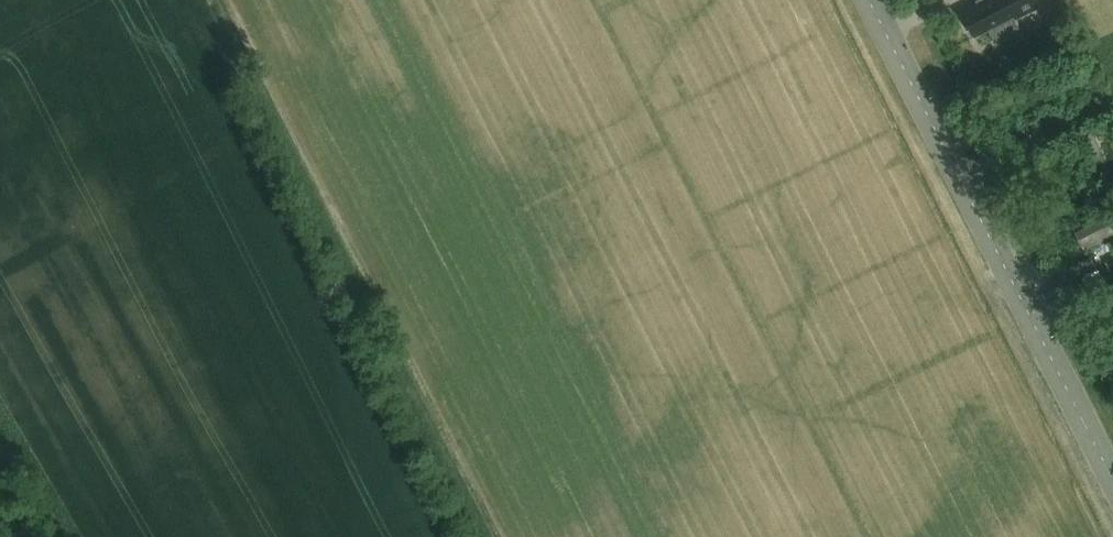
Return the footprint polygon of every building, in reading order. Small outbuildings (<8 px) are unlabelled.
[(1041,5),(1038,0),(977,0),(979,4),(963,13),(975,36),(1013,16),(1015,18),(1041,5)] [(1085,248),(1112,234),(1112,210),(1111,211),(1109,209),(1074,226),(1085,248)]
